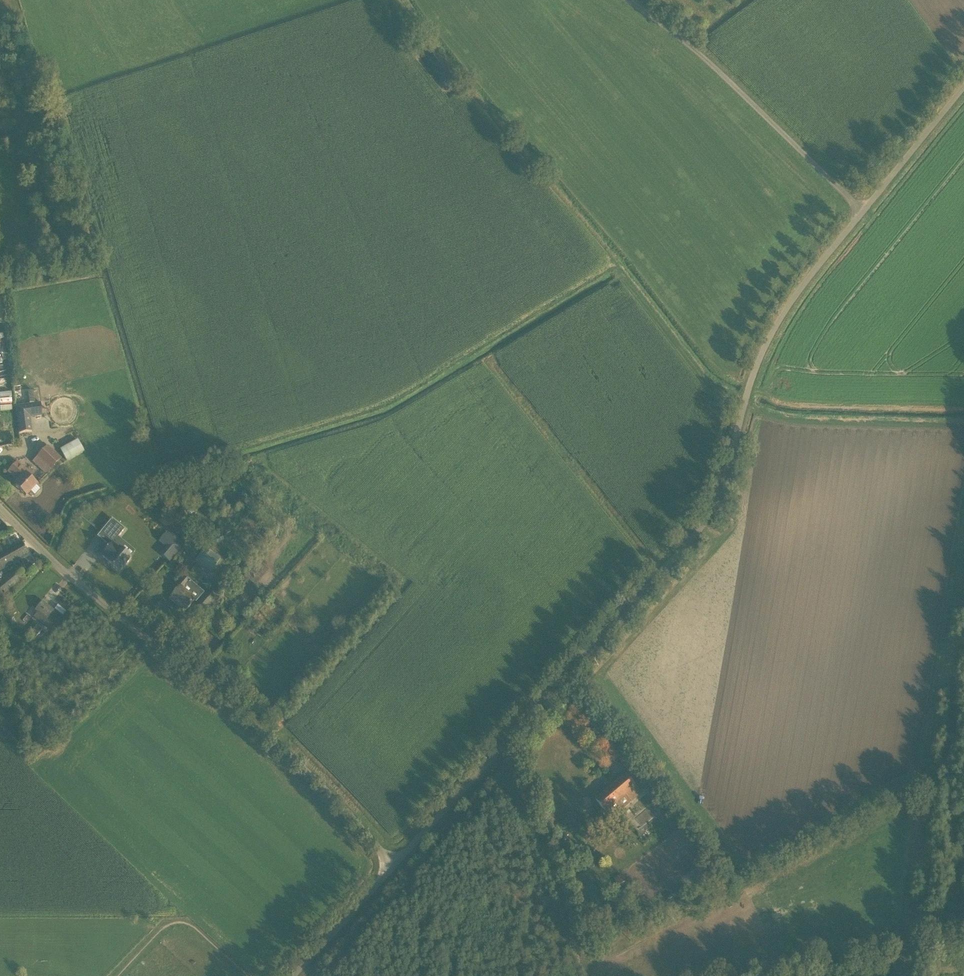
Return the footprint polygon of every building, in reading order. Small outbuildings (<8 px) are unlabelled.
[(23,406),(25,419),(30,418),(43,416),(41,403),(23,406)] [(67,461),(71,459),(72,462),(76,460),(75,457),(84,452),(77,439),(60,449),(67,461)] [(37,458),(46,466),(50,471),(61,459),(48,446),(37,458)] [(9,471),(19,481),(15,485),(26,496),(37,484),(28,476),(30,474),(17,462),(9,471)] [(165,527),(184,518),(179,508),(158,518),(165,527)] [(131,558),(130,557),(120,549),(123,545),(116,539),(125,529),(112,519),(97,536),(108,545),(104,549),(106,551),(102,556),(109,561),(107,563),(119,573),(131,558)] [(166,533),(158,542),(175,555),(182,547),(166,533)] [(26,569),(35,565),(22,542),(6,551),(13,563),(21,559),(26,569)] [(205,547),(196,561),(211,572),(221,558),(205,547)] [(13,563),(6,551),(3,552),(1,549),(0,550),(0,570),(13,563)] [(0,579),(0,602),(26,581),(15,567),(0,580),(0,579)] [(186,610),(194,600),(196,602),(204,592),(188,579),(187,580),(183,577),(176,584),(180,587),(170,599),(175,604),(176,602),(186,610)] [(198,603),(205,609),(216,597),(209,591),(198,603)] [(53,611),(42,602),(36,610),(38,612),(34,617),(49,629),(53,623),(47,619),(53,611)] [(627,774),(617,782),(596,800),(607,813),(604,815),(610,822),(617,816),(613,812),(615,810),(613,807),(618,804),(622,809),(642,793),(637,787),(627,774)] [(618,886),(626,882),(622,874),(614,878),(618,886)]
